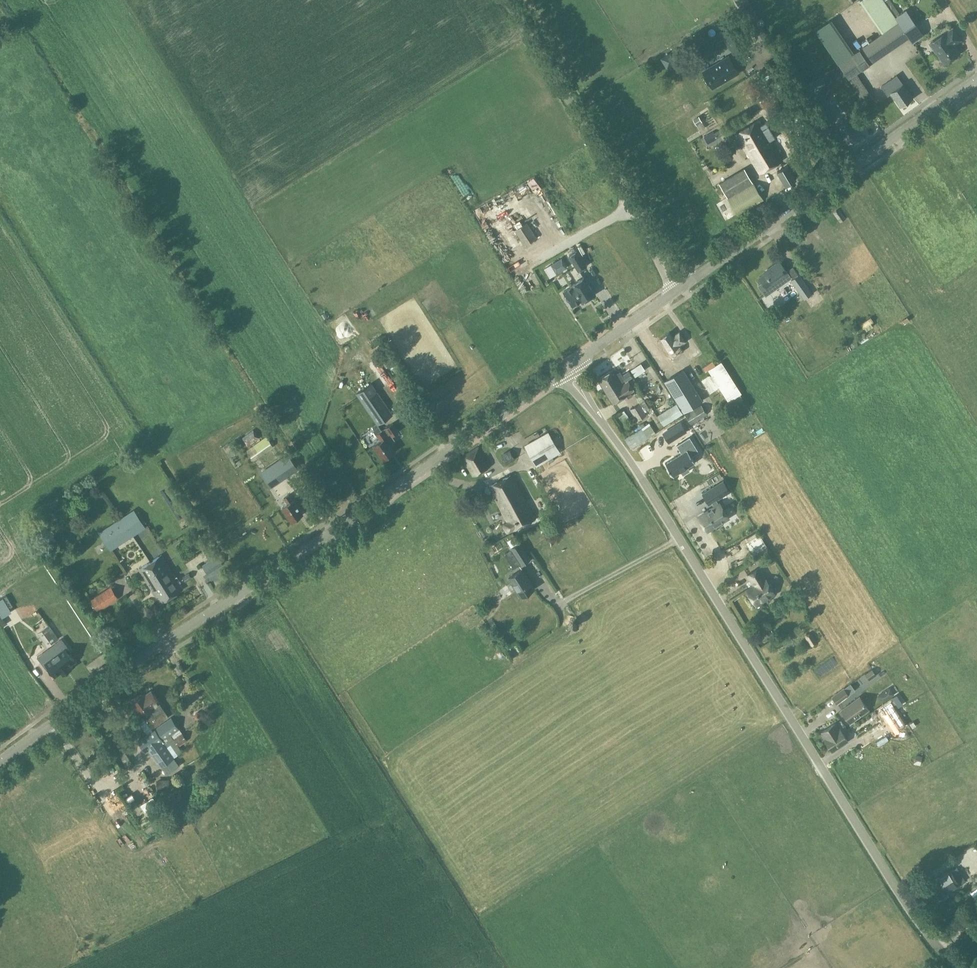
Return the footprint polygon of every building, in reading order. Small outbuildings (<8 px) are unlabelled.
[(739,10),(750,4),(747,0),(734,0),(739,10)] [(883,35),(839,63),(866,105),(874,100),(857,73),(909,37),(913,42),(923,35),(911,17),(906,10),(894,17),(883,0),(861,0),(859,1),(883,35)] [(751,6),(743,11),(750,24),(759,19),(751,6)] [(755,46),(766,40),(759,27),(748,33),(755,46)] [(945,34),(931,44),(933,42),(939,50),(936,51),(936,52),(937,52),(945,63),(959,53),(953,45),(954,44),(952,41),(958,37),(953,29),(946,34),(945,34)] [(716,65),(705,71),(710,79),(714,86),(725,80),(736,73),(732,65),(728,58),(716,65)] [(889,87),(891,91),(891,92),(900,106),(913,98),(904,83),(902,84),(899,80),(889,87)] [(835,118),(824,102),(815,108),(826,125),(835,118)] [(847,145),(861,135),(850,119),(836,129),(847,145)] [(760,174),(782,160),(758,121),(736,134),(760,174)] [(777,171),(786,185),(796,179),(788,165),(777,171)] [(719,184),(728,198),(727,198),(738,215),(763,200),(753,183),(744,169),(719,184)] [(846,218),(839,208),(833,212),(840,222),(846,218)] [(525,246),(537,238),(527,223),(515,231),(525,246)] [(553,248),(532,260),(536,265),(556,253),(553,248)] [(569,256),(578,271),(586,266),(577,252),(569,256)] [(567,267),(561,258),(551,264),(556,274),(567,267)] [(766,297),(791,279),(779,261),(767,270),(768,271),(759,278),(762,282),(758,285),(766,297)] [(807,287),(799,274),(792,279),(800,292),(807,287)] [(572,286),(564,292),(567,296),(565,298),(568,302),(570,302),(573,306),(581,301),(582,302),(595,294),(585,278),(572,285),(572,286)] [(784,301),(791,296),(788,292),(781,296),(784,301)] [(671,354),(694,340),(685,325),(661,339),(671,354)] [(697,347),(693,350),(699,360),(704,357),(697,347)] [(620,371),(616,374),(613,370),(597,379),(605,392),(615,386),(613,383),(619,379),(621,383),(625,381),(625,382),(628,380),(632,377),(629,371),(622,375),(620,371)] [(683,412),(702,401),(683,370),(665,382),(683,412)] [(615,386),(605,392),(613,404),(626,395),(628,398),(632,395),(631,392),(634,390),(628,380),(625,382),(625,381),(621,383),(619,379),(613,383),(615,386)] [(377,423),(378,424),(385,419),(392,414),(382,399),(371,383),(364,388),(357,393),(367,408),(377,423)] [(630,409),(637,421),(646,415),(645,412),(650,409),(644,400),(639,403),(639,404),(630,409)] [(664,426),(683,414),(676,403),(657,415),(664,426)] [(701,405),(685,415),(691,424),(707,414),(701,405)] [(690,427),(683,417),(661,431),(667,442),(690,427)] [(378,424),(377,423),(372,427),(381,441),(374,446),(384,459),(395,452),(389,444),(395,441),(392,436),(399,431),(393,422),(382,430),(378,424)] [(248,445),(257,438),(253,433),(244,439),(248,445)] [(549,433),(525,446),(535,463),(558,451),(549,433)] [(625,438),(631,448),(637,445),(636,443),(638,442),(636,438),(634,439),(634,438),(636,437),(634,433),(631,434),(632,435),(625,438)] [(697,448),(688,434),(675,442),(680,450),(663,460),(672,473),(679,468),(682,472),(688,468),(686,464),(693,459),(689,453),(697,448)] [(259,468),(279,454),(266,436),(247,450),(259,468)] [(474,476),(491,466),(479,447),(462,457),(474,476)] [(499,452),(504,464),(514,460),(510,448),(499,452)] [(284,462),(265,475),(273,489),(299,471),(290,458),(284,462)] [(511,475),(500,481),(506,491),(511,500),(510,501),(513,506),(515,512),(516,511),(518,514),(516,515),(514,516),(517,521),(520,526),(524,525),(535,519),(523,497),(511,475)] [(500,481),(489,486),(498,504),(508,521),(505,523),(503,524),(503,525),(503,527),(504,529),(506,532),(507,533),(512,530),(520,526),(517,521),(514,516),(516,515),(518,514),(516,511),(515,512),(513,506),(510,501),(511,500),(506,491),(500,481)] [(728,517),(720,504),(719,504),(716,500),(730,491),(723,481),(702,494),(709,504),(712,502),(715,507),(699,517),(707,530),(715,525),(716,527),(723,522),(722,521),(728,517)] [(283,498),(287,505),(283,508),(292,521),(303,514),(294,500),(293,500),(289,494),(283,498)] [(737,513),(742,510),(739,503),(733,505),(737,513)] [(133,511),(121,518),(132,536),(144,529),(142,525),(146,523),(139,511),(135,514),(133,511)] [(741,524),(747,522),(745,513),(739,515),(741,524)] [(132,536),(121,518),(100,532),(111,550),(132,536)] [(519,543),(511,548),(522,565),(530,560),(519,543)] [(163,579),(173,595),(183,589),(162,555),(149,563),(160,580),(163,579)] [(206,573),(219,564),(215,557),(201,566),(206,573)] [(160,580),(149,563),(139,569),(160,604),(173,595),(163,579),(160,580)] [(746,590),(756,606),(775,594),(765,578),(759,568),(747,575),(754,586),(746,590)] [(535,589),(522,569),(508,578),(521,598),(535,589)] [(188,573),(183,577),(186,582),(192,578),(188,573)] [(110,586),(90,599),(98,612),(119,599),(110,586)] [(51,602),(62,596),(58,589),(47,595),(51,602)] [(58,638),(49,625),(38,634),(47,647),(58,638)] [(806,638),(810,645),(813,646),(817,644),(817,642),(812,633),(809,632),(806,635),(806,638)] [(56,651),(41,662),(47,670),(49,669),(55,676),(61,672),(63,674),(71,668),(69,666),(75,661),(69,653),(71,651),(61,639),(52,645),(56,651)] [(868,680),(876,675),(871,669),(864,674),(868,680)] [(890,687),(883,692),(884,694),(879,698),(882,702),(894,694),(890,687)] [(844,688),(832,697),(836,704),(849,695),(844,688)] [(152,690),(144,696),(152,708),(151,709),(155,716),(161,723),(170,717),(165,710),(163,711),(158,705),(161,703),(152,690)] [(144,696),(144,695),(133,702),(143,716),(144,715),(154,728),(161,723),(155,716),(151,709),(152,708),(144,696)] [(859,697),(841,710),(850,723),(868,709),(859,697)] [(895,697),(892,699),(897,706),(900,703),(895,697)] [(906,726),(892,704),(881,711),(890,725),(894,722),(899,731),(906,726)] [(173,718),(156,730),(176,758),(182,753),(178,747),(188,739),(173,718)] [(851,723),(856,731),(867,722),(865,719),(861,722),(858,718),(851,723)] [(821,732),(825,738),(824,739),(832,751),(848,741),(840,729),(839,730),(835,723),(821,732)] [(870,734),(874,741),(888,731),(883,725),(870,734)] [(176,758),(156,730),(140,741),(148,752),(151,749),(164,766),(176,758)] [(122,751),(114,757),(123,770),(132,764),(122,751)] [(364,763),(367,766),(376,760),(374,756),(364,763)] [(114,770),(105,776),(107,780),(117,774),(114,770)] [(169,780),(156,780),(156,791),(169,791),(169,780)] [(146,802),(141,805),(146,814),(151,811),(146,802)] [(959,887),(960,886),(950,870),(930,883),(939,897),(940,897),(941,899),(942,899),(948,895),(946,892),(958,885),(959,887)]
